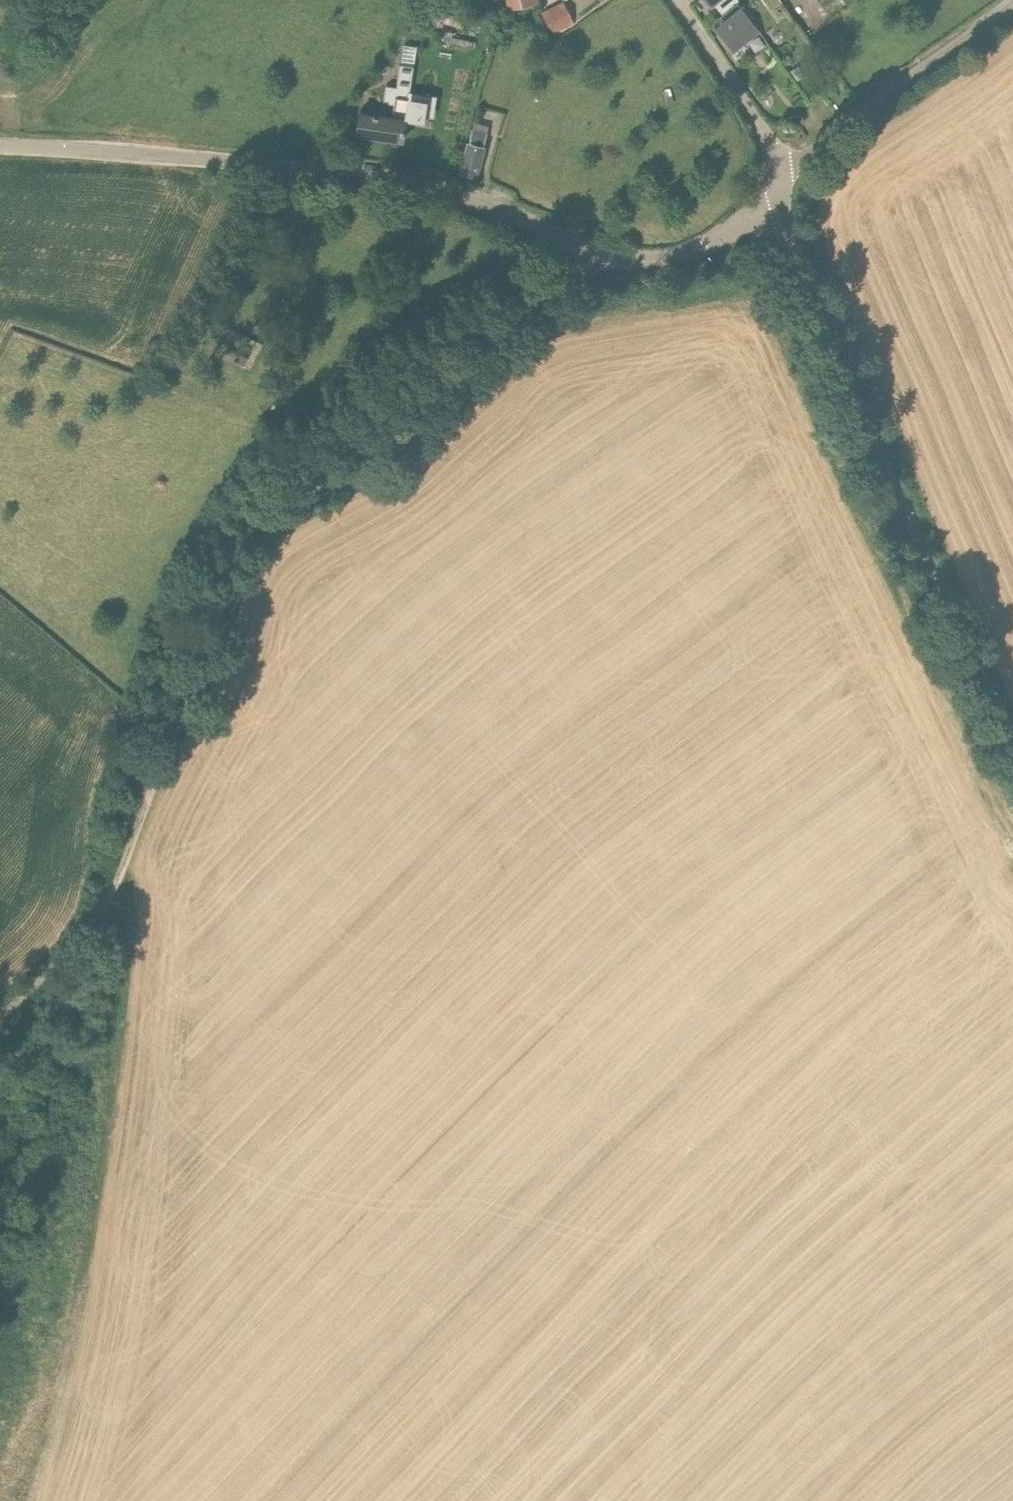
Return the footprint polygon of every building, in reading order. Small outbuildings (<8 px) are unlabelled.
[(500,9),(513,5),(513,9),(536,4),(535,2),(535,0),(498,0),(500,9)] [(710,7),(714,4),(724,17),(715,24),(729,43),(755,23),(737,0),(705,0),(710,7)] [(772,8),(782,1),(781,0),(766,0),(772,8)] [(542,13),(551,31),(553,35),(575,24),(573,20),(564,2),(542,13)] [(433,12),(424,8),(421,7),(418,14),(419,14),(431,19),(433,12)] [(510,29),(501,27),(497,40),(506,43),(510,29)] [(360,111),(359,114),(356,134),(402,141),(405,121),(406,117),(409,93),(414,94),(421,47),(404,44),(401,65),(399,65),(396,87),(386,84),(383,103),(392,105),(391,115),(360,111)] [(461,173),(475,177),(487,133),(473,130),(461,173)] [(516,288),(500,297),(505,306),(521,298),(516,288)] [(228,349),(224,357),(250,369),(262,344),(255,341),(248,358),(228,349)]
